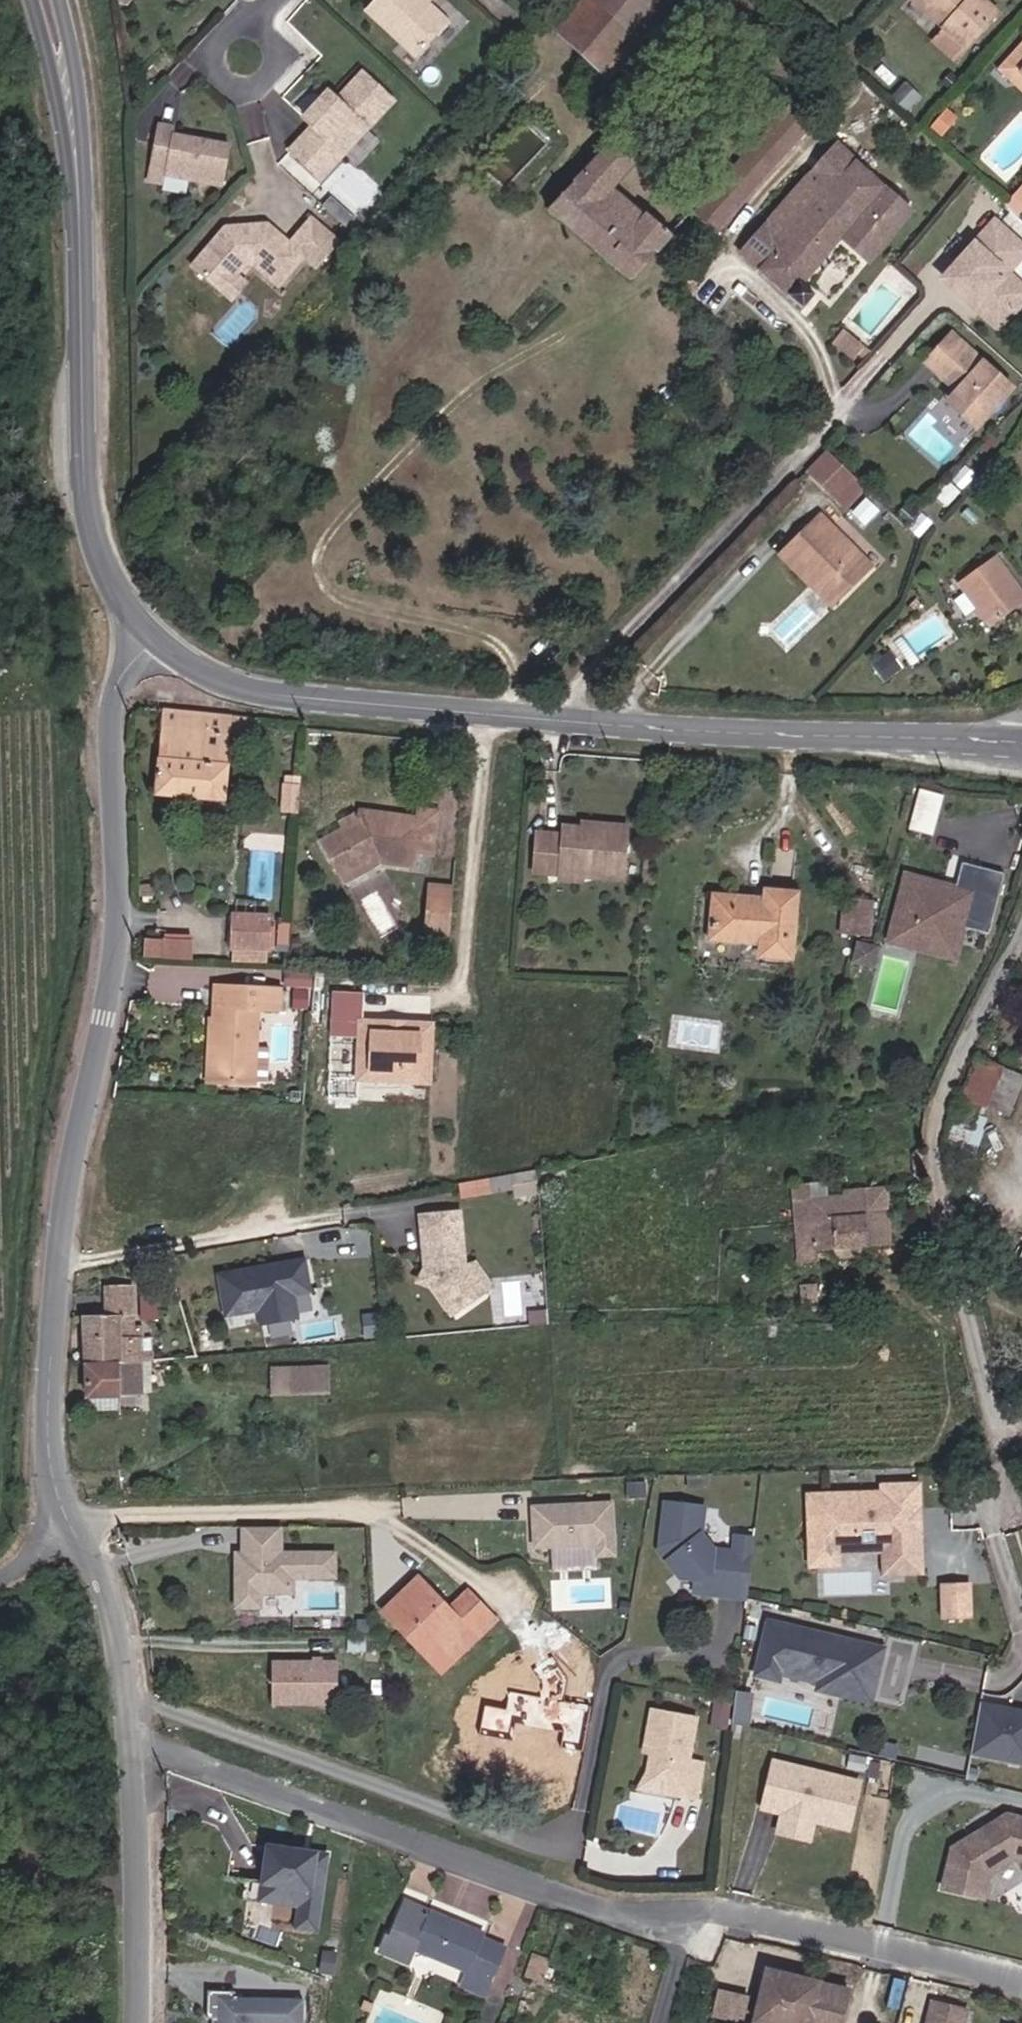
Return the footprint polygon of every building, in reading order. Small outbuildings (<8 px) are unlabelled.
[(413,58),(445,23),(425,5),(429,0),(401,0),(399,1),(398,0),(372,0),(362,10),(413,58)] [(697,16),(680,0),(574,0),(552,24),(604,71),(547,135),(571,157),(697,16)] [(964,46),(993,11),(980,0),(910,0),(964,46)] [(1010,75),(1018,66),(1021,69),(1021,39),(999,64),(1010,75)] [(1018,66),(1010,75),(1021,86),(1021,69),(1018,66)] [(310,128),(288,151),(317,178),(389,102),(360,75),(334,102),(325,93),(301,119),(310,128)] [(776,112),(788,98),(773,86),(761,100),(776,112)] [(776,112),(719,179),(742,199),(811,118),(788,98),(776,112)] [(937,131),(951,115),(944,109),(930,125),(937,131)] [(220,183),(228,144),(170,134),(172,126),(155,123),(148,162),(164,164),(162,172),(220,183)] [(557,207),(627,269),(665,228),(642,207),(639,210),(606,180),(632,152),(612,132),(546,197),(557,207)] [(838,144),(770,223),(787,237),(855,159),(838,144)] [(855,159),(787,237),(770,223),(745,251),(808,305),(819,292),(807,281),(843,239),(867,259),(910,210),(855,159)] [(717,229),(742,199),(719,179),(699,162),(663,204),(676,215),(687,202),(717,229)] [(946,275),(999,324),(1021,300),(1021,284),(1007,270),(1021,255),(1021,243),(998,220),(946,275)] [(311,223),(289,247),(267,228),(263,233),(258,229),(230,231),(230,236),(225,237),(221,241),(216,242),(192,270),(221,295),(236,279),(244,269),(253,268),(278,290),(303,261),(317,272),(339,247),(311,223)] [(230,236),(230,231),(225,231),(216,242),(221,241),(225,237),(230,236)] [(246,288),(236,279),(221,295),(231,304),(246,288)] [(1013,386),(954,328),(932,351),(943,362),(937,368),(956,386),(965,395),(955,405),(975,425),(1013,386)] [(943,362),(932,351),(926,357),(937,368),(943,362)] [(965,395),(956,386),(946,397),(955,405),(965,395)] [(841,466),(825,450),(814,461),(804,472),(820,487),(841,466)] [(850,474),(841,466),(820,487),(829,496),(850,474)] [(872,528),(885,515),(868,497),(855,510),(872,528)] [(793,531),(804,541),(826,517),(815,508),(793,531)] [(804,541),(790,559),(828,597),(863,562),(826,524),(828,520),(826,517),(804,541)] [(790,559),(804,541),(793,531),(777,546),(790,559)] [(1020,601),(991,559),(958,582),(987,624),(1020,601)] [(228,736),(230,718),(164,713),(158,792),(222,798),(228,736)] [(250,738),(253,720),(230,718),(228,736),(250,738)] [(951,790),(928,784),(921,809),(944,815),(951,790)] [(319,844),(332,868),(350,869),(370,857),(389,861),(408,862),(409,851),(428,851),(431,819),(417,818),(362,812),(361,821),(319,844)] [(590,880),(596,834),(569,832),(568,842),(543,841),(540,881),(551,881),(552,877),(590,880)] [(630,836),(596,834),(590,880),(601,881),(601,886),(626,887),(630,836)] [(342,887),(389,861),(370,857),(350,869),(332,868),(342,887)] [(977,892),(911,874),(896,926),(963,944),(977,892)] [(766,885),(766,893),(714,889),(711,933),(762,937),(761,952),(794,955),(799,887),(766,885)] [(430,897),(426,935),(449,937),(452,899),(430,897)] [(871,929),(874,899),(851,897),(848,926),(871,929)] [(268,947),(269,916),(237,914),(235,945),(268,947)] [(892,941),(959,959),(963,944),(896,926),(892,941)] [(195,958),(197,935),(148,932),(147,955),(195,958)] [(426,943),(449,945),(449,937),(426,935),(426,943)] [(864,963),(870,942),(862,940),(857,960),(864,963)] [(876,966),(882,946),(870,942),(864,963),(876,966)] [(289,1008),(312,1008),(313,969),(290,969),(289,1008)] [(249,1078),(254,1011),(270,1012),(272,986),(212,980),(204,1074),(249,1078)] [(359,1025),(362,995),(330,993),(327,1038),(357,1040),(354,1080),(377,1082),(377,1079),(398,1080),(399,1075),(424,1077),(427,1029),(401,1027),(401,1032),(386,1031),(386,1026),(359,1025)] [(323,1099),(352,1102),(354,1080),(357,1040),(327,1038),(323,1099)] [(965,1095),(991,1106),(1007,1069),(980,1057),(965,1095)] [(843,1196),(883,1193),(882,1187),(843,1190),(843,1196)] [(885,1246),(883,1193),(843,1196),(798,1199),(798,1225),(811,1224),(812,1250),(837,1248),(868,1246),(885,1246)] [(455,1210),(417,1214),(422,1270),(426,1269),(427,1282),(448,1311),(479,1289),(463,1266),(460,1263),(455,1210)] [(868,1246),(837,1248),(838,1258),(869,1257),(868,1246)] [(260,1323),(304,1316),(301,1292),(316,1290),(310,1254),(219,1269),(227,1316),(258,1311),(260,1323)] [(488,1283),(471,1260),(463,1266),(479,1289),(488,1283)] [(87,1316),(86,1363),(121,1363),(143,1362),(141,1338),(137,1338),(136,1286),(107,1287),(106,1317),(87,1316)] [(160,1319),(164,1302),(145,1297),(141,1314),(160,1319)] [(143,1362),(121,1363),(121,1396),(125,1396),(143,1397),(143,1362)] [(121,1396),(121,1363),(86,1363),(85,1395),(121,1396)] [(327,1392),(326,1366),(272,1367),(272,1393),(327,1392)] [(889,1493),(815,1495),(817,1551),(839,1550),(839,1538),(897,1536),(897,1558),(928,1557),(927,1532),(917,1532),(917,1509),(926,1509),(925,1485),(889,1486),(889,1493)] [(615,1558),(612,1505),(583,1507),(584,1511),(576,1511),(571,1507),(532,1509),(534,1551),(597,1547),(597,1559),(615,1558)] [(748,1607),(756,1548),(739,1545),(736,1561),(716,1558),(702,1542),(706,1516),(668,1511),(661,1559),(682,1584),(697,1586),(702,1587),(708,1595),(719,1596),(718,1602),(748,1607)] [(302,1575),(341,1576),(342,1548),(287,1546),(288,1524),(241,1523),(239,1608),(268,1608),(268,1592),(301,1592),(302,1575)] [(897,1558),(897,1536),(839,1538),(839,1550),(817,1551),(818,1566),(843,1565),(843,1552),(891,1551),(892,1573),(928,1572),(928,1557),(897,1558)] [(381,1604),(427,1656),(463,1625),(466,1628),(474,1638),(493,1622),(471,1597),(452,1614),(445,1607),(416,1574),(381,1604)] [(337,1578),(302,1578),(302,1594),(270,1594),(270,1608),(337,1608),(337,1578)] [(581,1594),(583,1583),(558,1578),(556,1588),(581,1594)] [(977,1616),(976,1583),(949,1584),(950,1617),(977,1616)] [(718,1602),(719,1596),(708,1595),(702,1587),(697,1586),(695,1599),(718,1602)] [(465,1590),(445,1607),(452,1614),(471,1597),(465,1590)] [(570,1619),(577,1599),(555,1591),(548,1611),(570,1619)] [(439,1669),(474,1638),(466,1628),(463,1625),(427,1656),(439,1669)] [(883,1658),(768,1627),(754,1680),(777,1686),(781,1671),(820,1682),(816,1696),(838,1702),(844,1681),(874,1689),(883,1658)] [(327,1706),(328,1663),(262,1662),(262,1705),(327,1706)] [(868,1710),(874,1689),(844,1681),(838,1702),(868,1710)] [(677,1770),(686,1727),(642,1717),(635,1752),(641,1753),(636,1779),(645,1794),(669,1799),(668,1805),(684,1808),(692,1772),(677,1770)] [(981,1719),(968,1766),(1021,1781),(1021,1730),(981,1719)] [(785,1785),(788,1774),(770,1769),(767,1780),(785,1785)] [(843,1838),(855,1792),(788,1774),(785,1785),(767,1780),(758,1815),(843,1838)] [(645,1794),(636,1779),(625,1796),(668,1805),(669,1799),(645,1794)] [(1005,1827),(1002,1838),(991,1835),(949,1858),(939,1898),(978,1908),(984,1885),(1011,1871),(1021,1874),(1021,1831),(1005,1827)] [(314,1935),(325,1861),(266,1852),(261,1888),(281,1891),(279,1908),(298,1911),(295,1933),(314,1935)] [(279,1908),(281,1891),(261,1888),(259,1906),(279,1908)] [(473,1937),(393,1899),(377,1933),(373,1931),(366,1944),(394,1957),(399,1946),(456,1973),(451,1984),(473,1995),(493,1952),(471,1941),(473,1937)] [(333,1977),(336,1959),(324,1957),(321,1976),(333,1977)] [(524,1988),(535,1965),(520,1960),(509,1981),(524,1988)] [(759,1969),(754,2022),(839,2022),(844,1977),(759,1969)] [(717,2016),(747,2020),(752,1991),(721,1986),(717,2016)] [(302,1998),(233,1999),(233,1992),(206,1993),(206,2019),(211,2019),(211,2022),(302,2022),(302,1998)] [(958,2010),(924,2002),(919,2022),(955,2022),(958,2010)]
